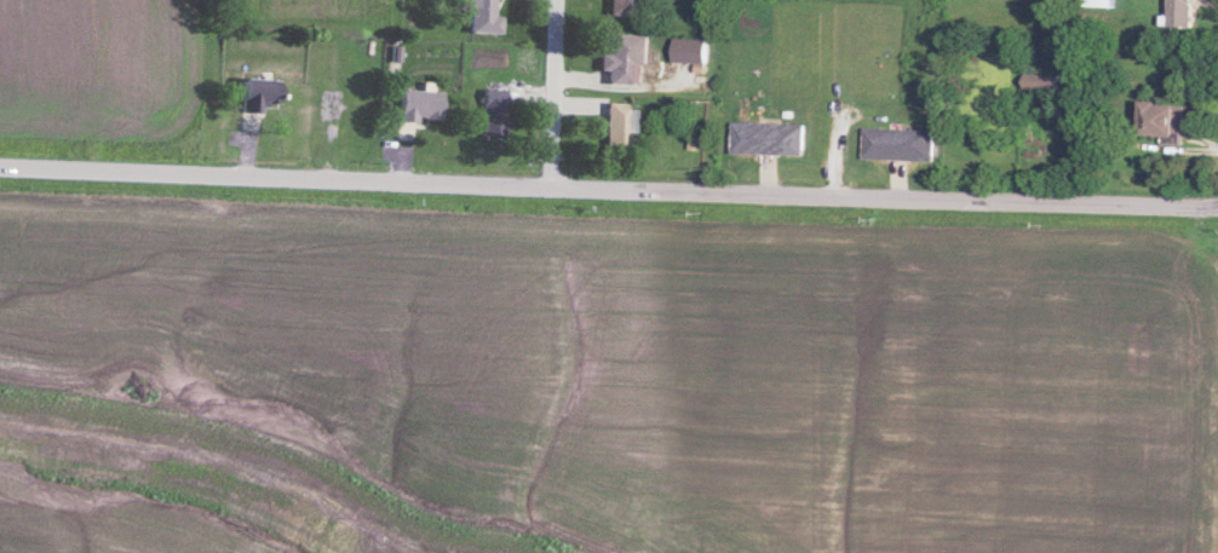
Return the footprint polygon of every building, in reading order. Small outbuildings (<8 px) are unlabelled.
[(473,7),(473,32),(503,33),(503,16),(498,16),(498,0),(464,0),(464,7),(473,7)] [(635,14),(635,0),(612,0),(612,14),(635,14)] [(1197,0),(1173,0),(1173,27),(1197,27),(1197,0)] [(649,35),(610,35),(610,53),(602,53),(601,70),(608,70),(608,83),(632,83),(632,63),(649,63),(649,35)] [(708,39),(676,39),(676,64),(708,64),(708,39)] [(1059,90),(1059,83),(1047,83),(1047,76),(1037,76),(1037,79),(1027,79),(1027,90),(1059,90)] [(281,89),(272,89),(272,78),(244,78),(244,112),(266,112),(266,101),(281,101),(281,89)] [(401,120),(445,120),(445,90),(401,90),(401,120)] [(507,135),(507,90),(484,90),(484,135),(507,135)] [(631,103),(607,103),(607,151),(631,151),(631,103)] [(1183,136),(1183,103),(1146,103),(1146,136),(1183,136)] [(735,154),(805,154),(805,123),(735,123),(735,154)] [(937,130),(867,129),(867,160),(936,160),(937,130)]
